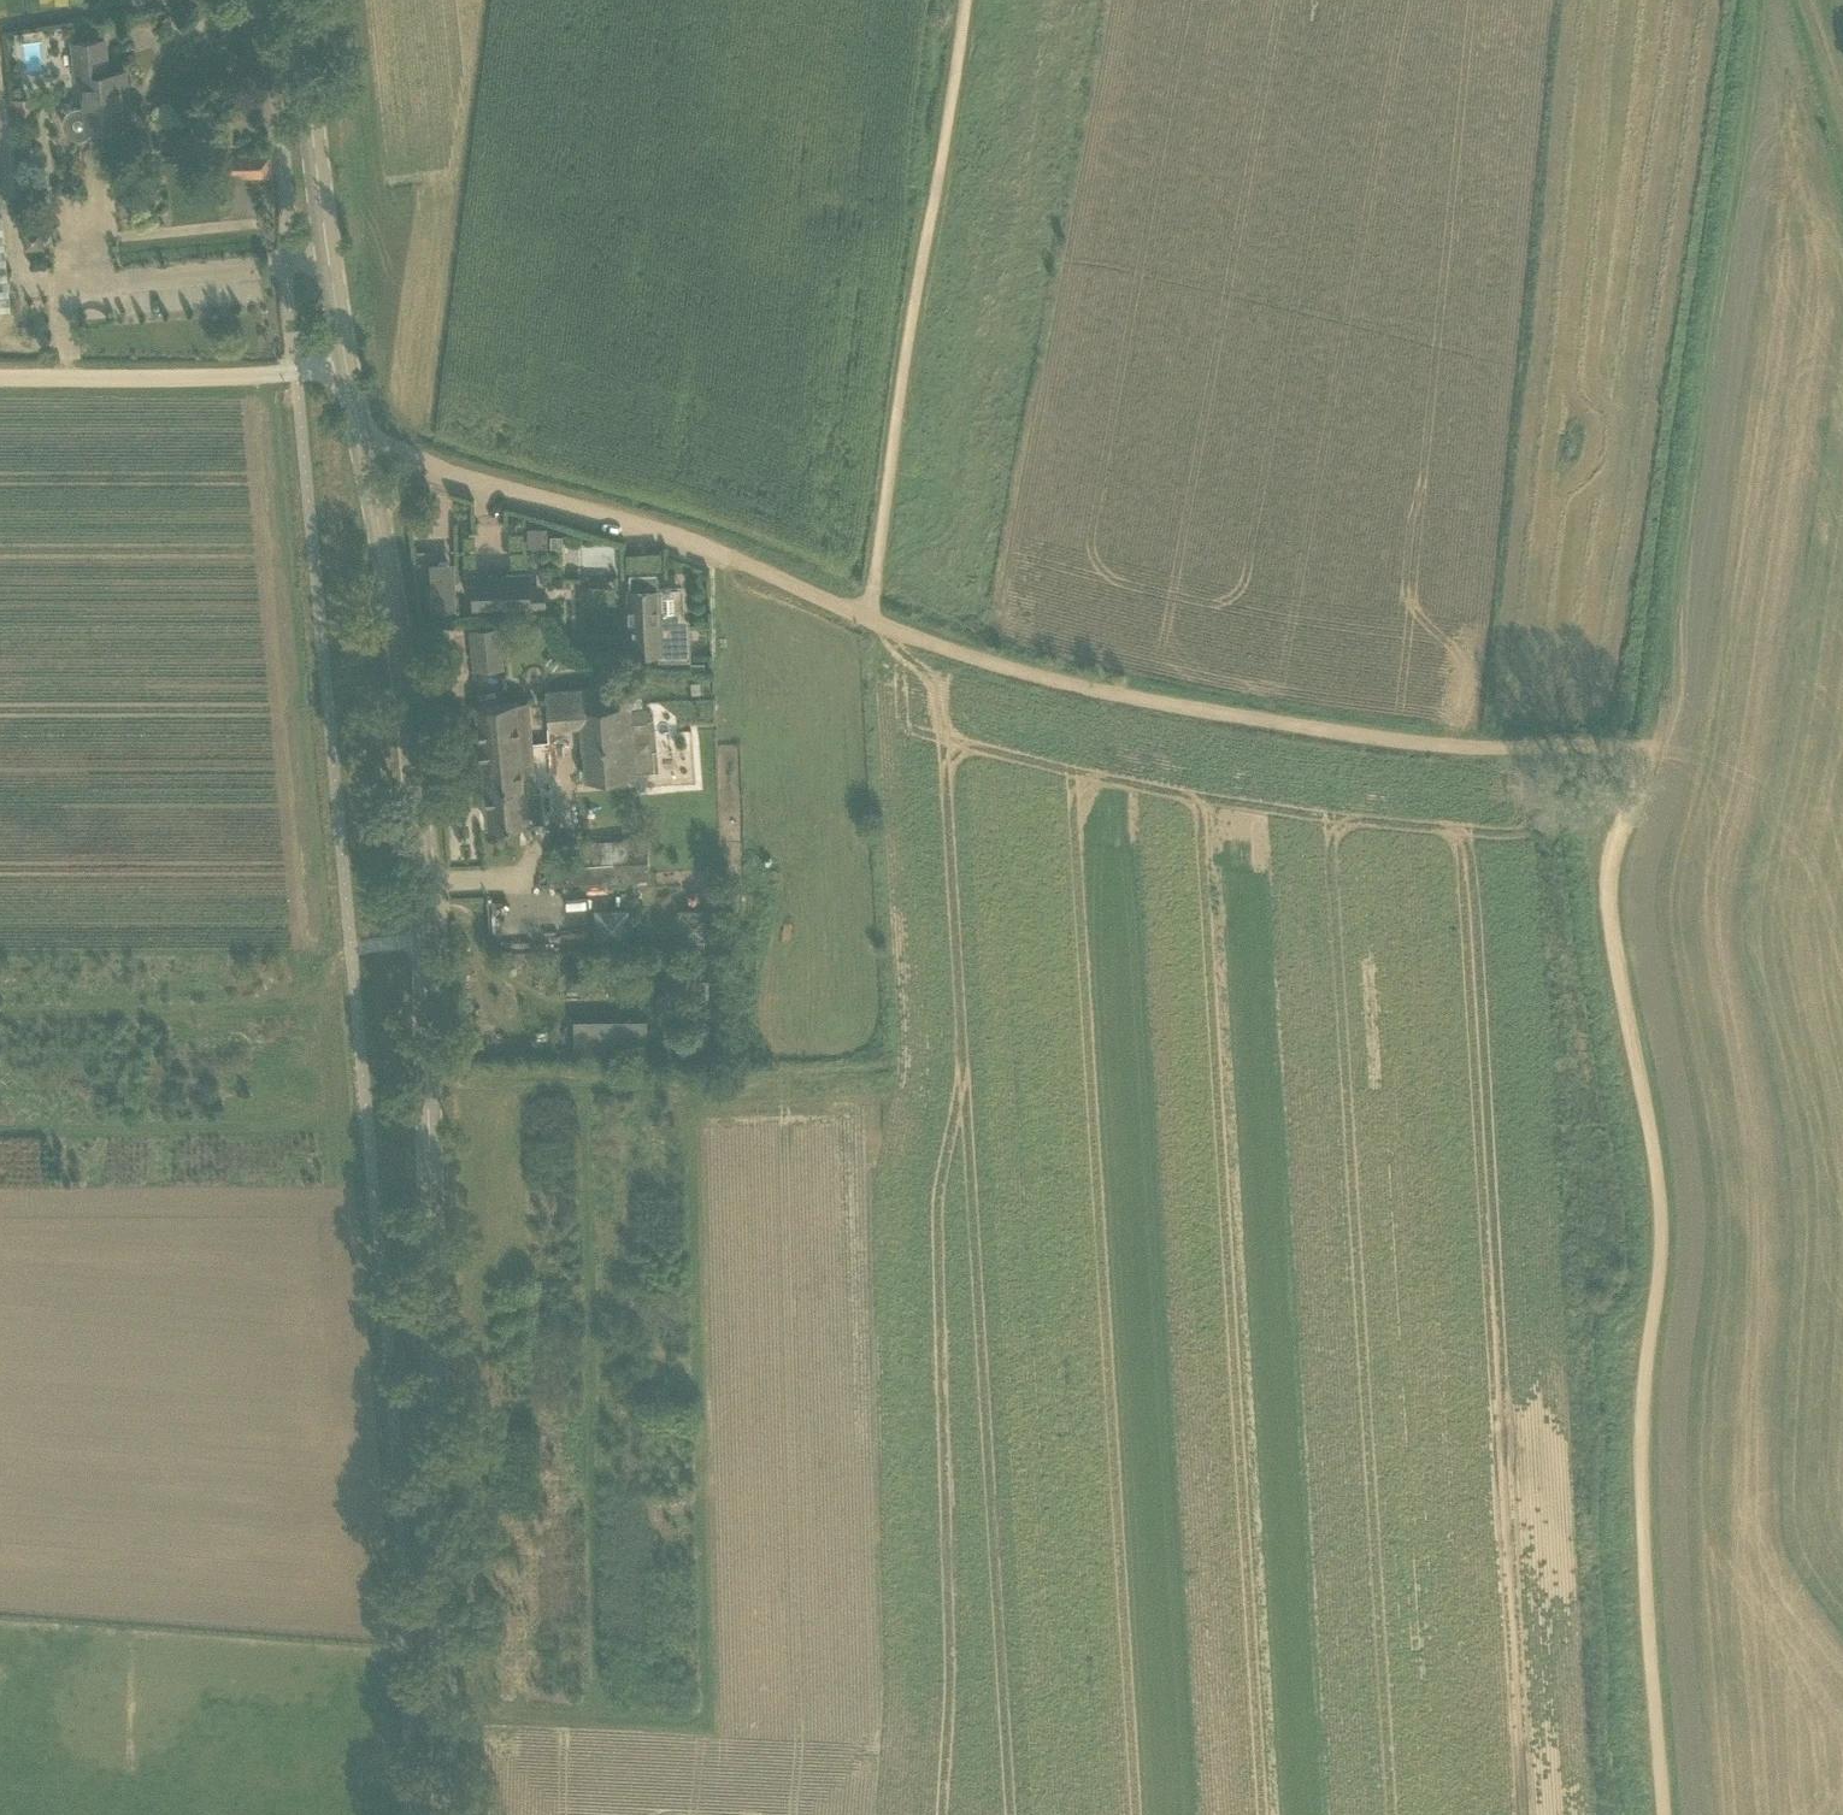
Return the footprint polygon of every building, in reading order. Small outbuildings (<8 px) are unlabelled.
[(84,105),(75,106),(74,106),(68,110),(64,117),(64,125),(68,131),(74,136),(82,136),(89,133),(94,127),(130,124),(128,103),(123,103),(122,87),(127,86),(125,71),(108,72),(105,39),(71,42),(74,77),(82,76),(84,105)] [(221,175),(247,175),(271,176),(271,155),(221,154),(221,175)] [(11,309),(2,216),(0,216),(0,310),(11,309)] [(23,230),(25,249),(44,248),(43,228),(23,230)] [(564,547),(563,534),(550,535),(551,548),(564,547)] [(425,607),(459,608),(460,560),(426,559),(425,607)] [(474,608),(529,606),(546,606),(545,584),(529,585),(529,572),(473,573),(474,608)] [(660,588),(658,588),(657,573),(631,574),(632,589),(629,589),(631,637),(625,637),(626,653),(660,652),(660,659),(692,657),(690,618),(661,619),(660,588)] [(502,648),(474,650),(476,671),(504,669),(502,648)] [(583,708),(581,687),(546,690),(549,717),(579,715),(585,779),(638,775),(635,740),(657,738),(654,702),(583,708)] [(532,744),(529,701),(476,705),(476,707),(478,707),(482,748),(532,744)] [(532,744),(482,748),(489,827),(529,824),(526,793),(536,792),(532,744)] [(554,887),(652,880),(649,837),(551,844),(554,887)] [(697,890),(688,894),(693,904),(702,899),(697,890)] [(598,907),(597,943),(630,943),(630,908),(598,907)] [(711,935),(711,907),(684,907),(683,935),(711,935)] [(628,1058),(628,1019),(574,1019),(575,1058),(628,1058)]
